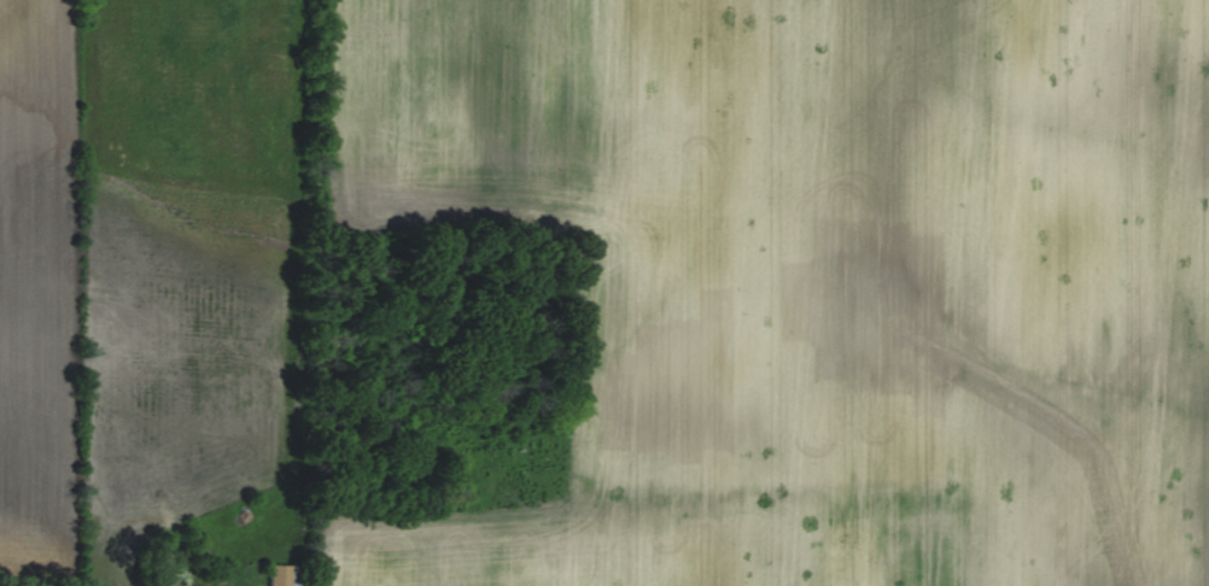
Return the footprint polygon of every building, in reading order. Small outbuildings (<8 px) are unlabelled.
[(267,565),(267,585),(295,585),(295,565),(267,565)]
